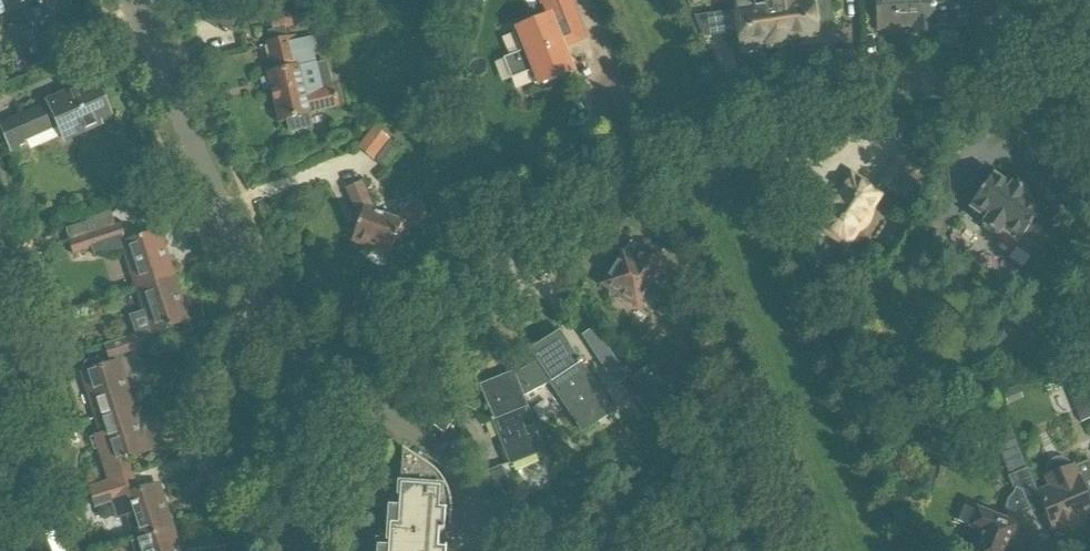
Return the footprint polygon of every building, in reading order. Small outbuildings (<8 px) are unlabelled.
[(7,13),(22,7),(41,0),(1,0),(7,13)] [(21,49),(25,60),(29,69),(54,59),(45,39),(43,40),(41,35),(69,24),(70,24),(61,0),(41,0),(22,7),(30,27),(21,31),(27,46),(21,49)] [(571,71),(561,46),(583,38),(568,0),(539,0),(545,16),(513,29),(522,52),(505,59),(512,77),(528,71),(535,86),(540,83),(571,71)] [(735,10),(735,11),(739,34),(741,49),(741,53),(758,51),(758,45),(779,42),(772,0),(734,0),(735,10)] [(779,42),(800,39),(800,44),(817,42),(815,23),(832,20),(829,0),(772,0),(779,42)] [(878,31),(893,30),(895,29),(895,28),(895,27),(911,26),(923,25),(921,0),(877,0),(878,31)] [(923,25),(951,23),(951,26),(967,25),(966,0),(922,0),(923,25)] [(273,32),(309,23),(305,6),(269,14),(273,32)] [(273,42),(268,43),(275,72),(268,73),(274,96),(280,121),(287,119),(288,119),(291,132),(312,127),(309,114),(310,114),(310,113),(339,106),(335,86),(323,89),(317,63),(317,62),(316,62),(312,50),(317,48),(314,36),(297,41),(296,36),(273,42)] [(111,114),(98,85),(80,93),(79,89),(68,93),(70,97),(2,126),(12,150),(26,145),(24,139),(59,124),(63,135),(78,128),(81,133),(101,125),(99,120),(111,114)] [(373,155),(388,137),(377,128),(362,146),(373,155)] [(386,166),(401,148),(392,140),(377,159),(386,166)] [(910,203),(925,180),(926,179),(919,174),(919,173),(924,166),(900,150),(878,183),(910,203)] [(859,227),(869,211),(865,209),(876,190),(851,174),(817,226),(843,243),(854,225),(859,227)] [(991,174),(975,197),(968,206),(985,218),(980,224),(995,235),(1000,229),(1017,241),(1021,235),(1039,248),(1045,240),(1045,241),(1049,236),(1048,235),(1054,227),(1036,214),(1040,208),(1022,196),(1025,192),(1023,191),(1023,190),(1022,190),(1021,191),(1014,185),(1015,184),(1014,184),(1011,182),(1009,186),(991,174)] [(392,218),(374,211),(361,181),(347,188),(360,218),(352,240),(391,254),(399,232),(429,219),(423,204),(420,205),(418,201),(402,208),(404,212),(392,218)] [(139,287),(173,276),(158,232),(125,243),(124,237),(125,237),(121,224),(70,241),(74,254),(94,247),(96,254),(95,254),(95,255),(127,252),(139,287)] [(925,225),(895,267),(916,282),(946,239),(925,225)] [(663,264),(633,245),(625,256),(622,254),(604,284),(637,305),(663,264)] [(110,344),(105,346),(107,354),(109,358),(114,357),(127,353),(152,345),(152,343),(149,333),(158,330),(187,320),(173,276),(139,287),(147,311),(137,314),(131,316),(134,326),(137,336),(112,343),(110,344)] [(594,327),(584,334),(617,385),(628,378),(594,327)] [(515,374),(524,397),(541,388),(551,382),(583,430),(612,412),(580,363),(583,361),(581,358),(579,360),(560,330),(530,350),(538,362),(515,374)] [(104,365),(102,361),(97,358),(85,362),(83,367),(99,416),(132,406),(118,361),(104,365)] [(632,380),(657,417),(675,405),(651,368),(632,380)] [(535,424),(524,397),(515,374),(514,371),(480,385),(511,463),(538,453),(530,435),(528,436),(525,429),(535,424)] [(1079,415),(1089,410),(1089,385),(1086,376),(1067,384),(1079,415)] [(109,480),(133,473),(127,456),(146,450),(132,406),(99,416),(104,432),(92,436),(106,479),(108,478),(109,480)] [(444,433),(454,420),(441,410),(431,423),(444,433)] [(429,466),(415,456),(414,458),(418,460),(413,467),(402,466),(402,465),(401,465),(398,512),(391,512),(391,510),(390,510),(387,550),(446,550),(446,549),(438,549),(439,531),(444,531),(445,511),(451,512),(451,501),(448,491),(443,481),(437,473),(433,469),(429,466)] [(1039,491),(1059,537),(1086,525),(1083,518),(1089,515),(1089,500),(1074,463),(1072,464),(1068,459),(1062,456),(1055,457),(1050,461),(1047,468),(1048,475),(1047,475),(1051,486),(1039,491)] [(498,503),(514,496),(502,466),(486,472),(498,503)] [(1039,491),(1038,491),(1027,467),(1010,475),(1015,488),(1013,493),(1011,496),(1009,499),(1007,502),(1007,506),(1007,510),(1003,520),(977,509),(969,528),(980,532),(972,550),(1017,550),(1023,536),(1016,533),(1023,515),(1043,506),(1057,538),(1059,537),(1039,491)] [(109,480),(89,487),(94,503),(112,497),(118,517),(128,514),(136,540),(138,539),(172,529),(157,484),(138,490),(133,473),(109,480)] [(172,529),(132,541),(135,550),(179,550),(172,529)] [(22,543),(25,550),(58,550),(51,532),(22,543)]
